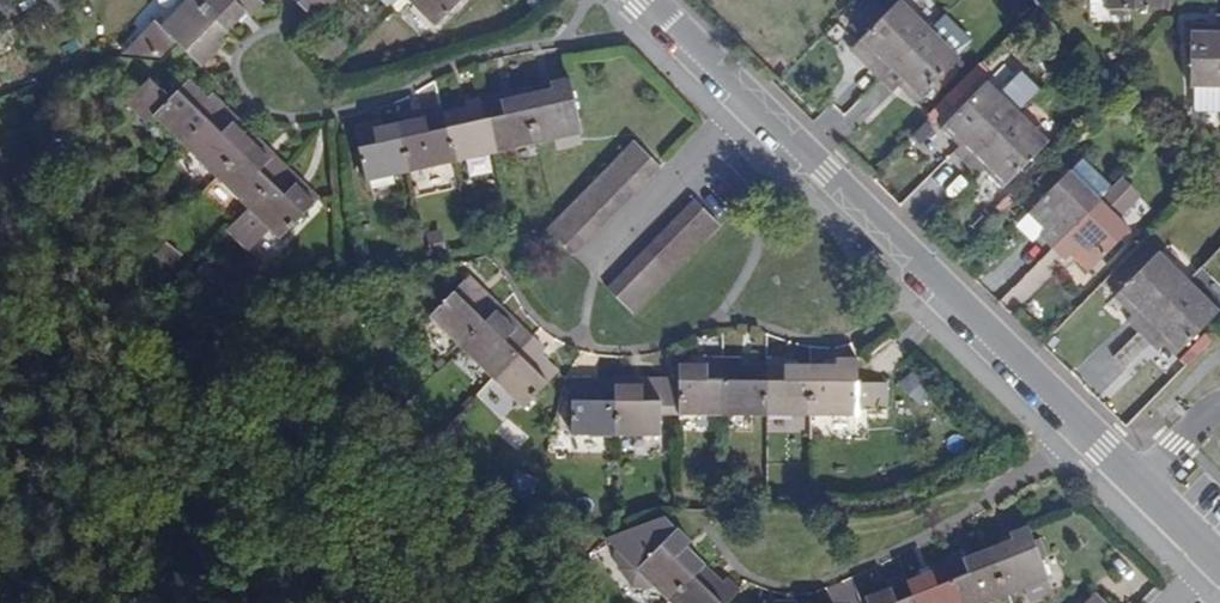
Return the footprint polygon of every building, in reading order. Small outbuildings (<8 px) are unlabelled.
[(226,35),(192,0),(188,0),(159,28),(176,46),(200,68),(212,56),(208,52),(226,35)] [(226,35),(244,17),(248,19),(261,6),(255,0),(192,0),(226,35)] [(310,23),(323,10),(314,0),(289,0),(310,23)] [(323,10),(333,0),(314,0),(323,10)] [(388,11),(400,0),(377,0),(388,11)] [(421,18),(433,29),(461,2),(463,0),(401,0),(421,18)] [(1104,13),(1166,14),(1166,0),(1105,0),(1104,13)] [(866,68),(881,82),(929,32),(899,2),(856,45),(871,62),(866,68)] [(1216,17),(1216,24),(1191,23),(1191,108),(1219,108),(1219,17),(1216,17)] [(159,62),(176,46),(159,28),(142,45),(159,62)] [(929,32),(881,82),(891,93),(897,88),(914,106),(959,61),(929,32)] [(189,82),(168,102),(148,81),(125,104),(146,126),(152,119),(181,146),(221,105),(211,94),(206,97),(189,82)] [(526,96),(536,147),(580,138),(568,82),(547,85),(549,91),(526,96)] [(951,154),(964,167),(1015,117),(985,88),(941,132),(957,148),(951,154)] [(493,157),(536,147),(526,96),(499,102),(497,96),(482,99),(493,157)] [(450,166),(493,157),(482,99),(463,104),(463,111),(440,115),(450,166)] [(235,120),(221,105),(181,146),(213,179),(251,142),(232,124),(235,120)] [(407,176),(450,166),(440,115),(439,110),(419,113),(419,121),(396,125),(407,176)] [(1015,117),(964,167),(977,180),(983,174),(1000,192),(1044,147),(1015,117)] [(363,185),(407,176),(396,125),(370,131),(369,124),(352,129),(363,185)] [(268,159),(251,142),(213,179),(244,208),(286,169),(274,156),(268,159)] [(646,181),(658,169),(632,145),(620,157),(646,181)] [(213,179),(181,146),(166,161),(199,193),(213,179)] [(634,193),(646,181),(620,157),(608,170),(634,193)] [(298,182),(286,169),(244,208),(277,241),(313,205),(294,186),(298,182)] [(622,206),(634,193),(608,170),(596,182),(622,206)] [(1041,237),(1054,250),(1103,200),(1073,170),(1029,215),(1046,232),(1041,237)] [(609,220),(622,206),(596,182),(583,195),(609,220)] [(596,232),(609,220),(583,195),(571,208),(596,232)] [(1103,200),(1054,250),(1067,263),(1072,257),(1089,274),(1132,229),(1103,200)] [(717,227),(693,202),(681,213),(706,238),(717,227)] [(571,208),(558,220),(584,245),(596,232),(571,208)] [(706,238),(681,213),(668,227),(693,252),(706,238)] [(558,220),(546,233),(571,257),(584,245),(558,220)] [(681,264),(693,252),(668,227),(655,239),(681,264)] [(668,277),(681,264),(655,239),(643,251),(668,277)] [(156,258),(174,270),(184,253),(166,242),(156,258)] [(656,290),(668,277),(643,251),(630,264),(656,290)] [(1128,323),(1140,336),(1190,285),(1159,255),(1116,300),(1133,317),(1128,323)] [(618,277),(643,303),(656,290),(630,264),(618,277)] [(618,277),(605,290),(632,315),(643,303),(618,277)] [(429,318),(460,349),(497,313),(499,308),(488,296),(482,300),(463,282),(429,318)] [(1190,285),(1140,336),(1153,348),(1160,341),(1175,357),(1219,311),(1190,285)] [(460,349),(491,379),(530,340),(518,327),(513,330),(497,313),(460,349)] [(530,340),(491,379),(521,410),(557,375),(539,357),(542,353),(530,340)] [(678,416),(722,417),(723,360),(704,359),(704,366),(679,365),(679,381),(678,416)] [(722,417),(765,417),(765,366),(741,365),(740,361),(723,360),(722,417)] [(765,417),(810,418),(811,365),(785,365),(785,360),(766,360),(765,366),(765,417)] [(811,365),(810,418),(855,419),(882,419),(883,394),(856,393),(856,361),(837,360),(836,365),(811,365)] [(571,437),(615,437),(617,387),(617,382),(597,381),(596,388),(572,388),(571,437)] [(617,387),(615,437),(659,437),(660,416),(678,416),(679,381),(661,381),(642,381),(641,387),(617,387)] [(986,550),(1004,598),(1047,581),(1026,529),(1007,536),(1009,541),(999,545),(986,550)] [(702,566),(685,548),(688,544),(674,531),(635,570),(667,601),(702,566)] [(1004,598),(986,550),(964,558),(960,554),(943,561),(959,602),(992,602),(1004,598)] [(943,561),(927,567),(929,572),(906,581),(914,602),(959,602),(943,561)] [(702,566),(667,601),(669,602),(727,602),(737,592),(724,580),(720,583),(702,566)] [(906,581),(904,577),(885,583),(887,589),(862,599),(864,602),(914,602),(906,581)] [(1096,595),(1087,602),(1104,602),(1096,595)]
